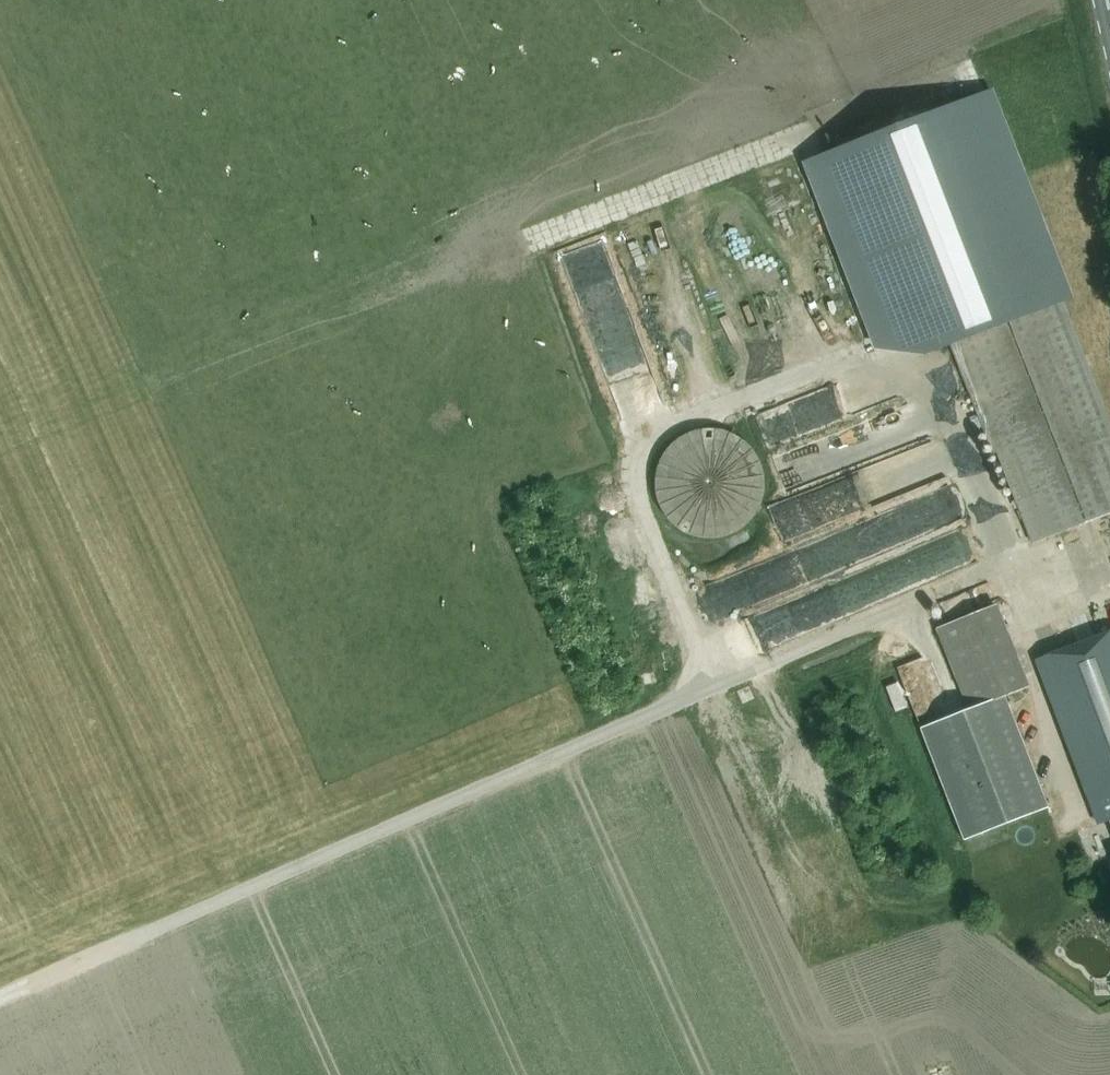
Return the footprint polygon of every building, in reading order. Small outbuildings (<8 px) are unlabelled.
[(993,88),(801,162),(873,348),(912,333),(921,356),(954,343),(1031,544),(1109,514),(1109,421),(1064,302),(1074,298),(993,88)] [(827,454),(828,457),(902,431),(898,418),(908,414),(904,402),(859,418),(860,421),(816,436),(822,452),(811,455),(813,459),(827,454)] [(710,538),(714,538),(719,537),(724,536),(728,535),(733,533),(737,531),(741,528),(745,525),(749,522),(752,519),(755,515),(757,511),(759,507),(761,502),(763,498),(764,493),(764,488),(765,483),(764,479),(764,474),(763,469),(761,464),(759,460),(757,456),(755,452),(752,448),(748,444),(745,441),(741,438),(737,436),(733,433),(728,432),(724,430),(719,429),(714,428),(710,428),(705,428),(700,429),(695,430),(691,432),(686,433),(682,436),(678,438),(674,441),(671,444),(667,448),(665,452),(662,456),(660,460),(658,464),(656,469),(655,474),(655,479),(655,483),(655,488),(655,493),(656,498),(658,502),(660,507),(662,511),(665,515),(667,519),(671,522),(674,525),(678,528),(682,531),(686,533),(691,535),(695,536),(700,537),(705,538),(710,538)] [(800,495),(778,504),(792,541),(814,532),(800,495)] [(969,709),(1005,695),(1029,686),(996,604),(937,627),(969,709)] [(1038,659),(1099,824),(1109,820),(1109,632),(1038,659)] [(889,685),(886,686),(896,711),(899,710),(900,712),(908,709),(907,707),(897,682),(894,674),(886,677),(889,685)] [(964,841),(1049,808),(1005,695),(969,709),(920,728),(964,841)]
